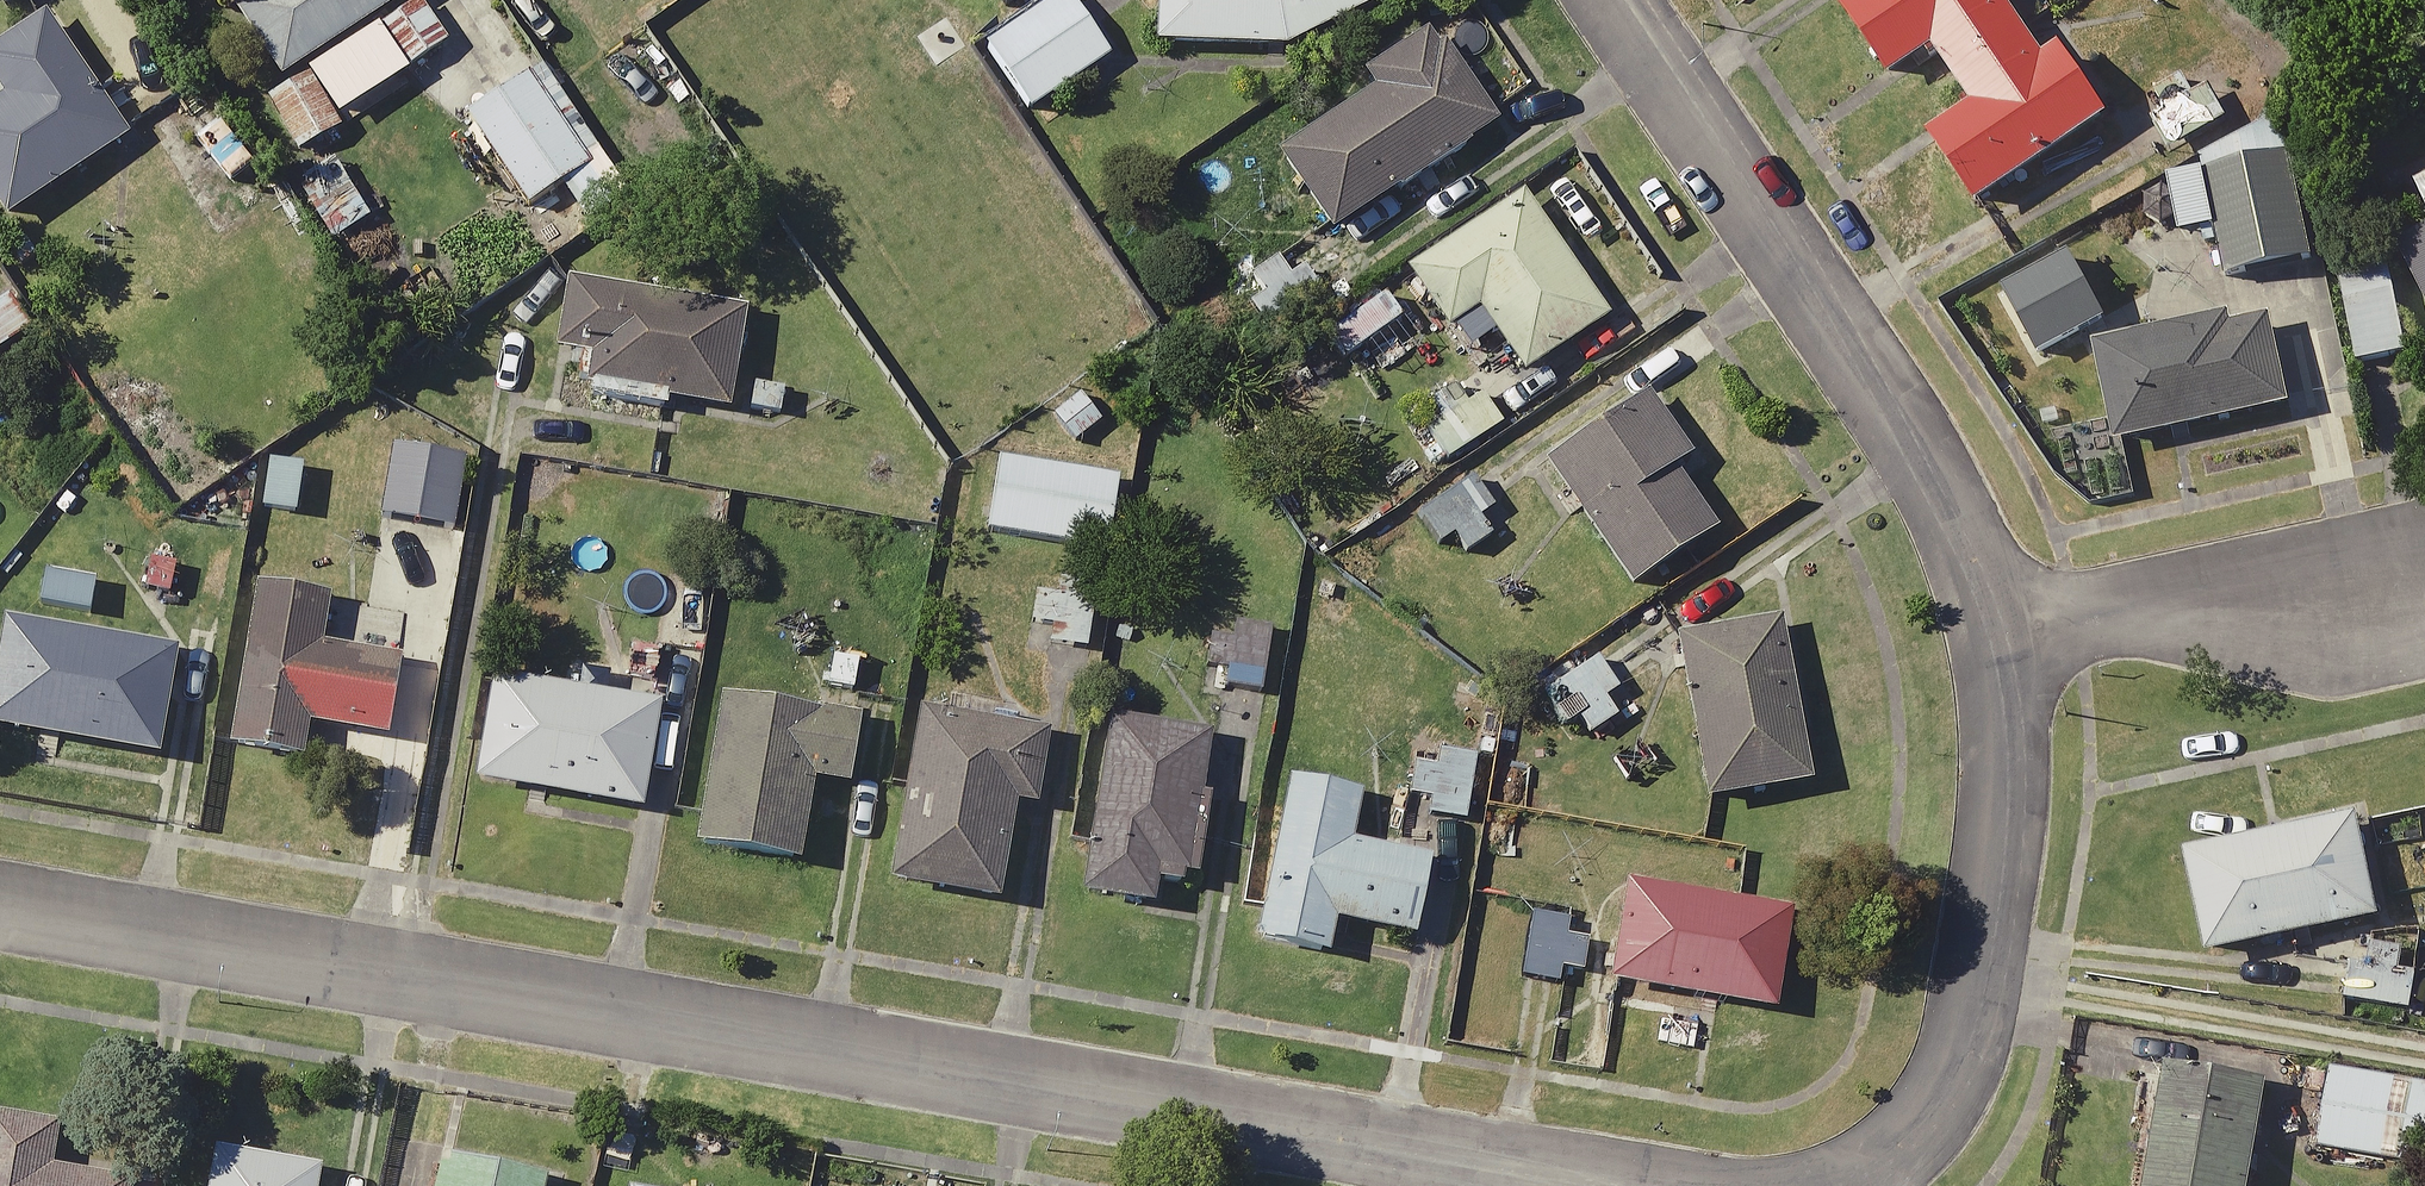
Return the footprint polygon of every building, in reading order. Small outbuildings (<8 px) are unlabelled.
[(397,70),(446,38),(421,0),(226,0),(223,2),(313,137),(364,103),(323,41),(361,16),(397,70)] [(1065,0),(1033,0),(975,40),(1021,107),(1101,52),(1065,0)] [(1149,33),(1270,44),(1350,0),(1151,0),(1149,33)] [(1881,70),(1925,41),(1962,97),(1919,125),(1967,198),(2098,111),(2046,33),(2030,44),(2001,0),(1835,0),(1881,70)] [(9,230),(68,192),(57,175),(115,137),(34,10),(0,31),(0,215),(9,230)] [(1486,122),(1419,21),(1351,66),(1364,86),(1270,149),(1324,230),(1486,122)] [(582,163),(520,71),(458,112),(519,204),(582,163)] [(2172,141),(2222,115),(2204,81),(2184,91),(2173,72),(2144,87),(2172,141)] [(245,160),(213,117),(190,134),(222,177),(245,160)] [(2291,142),(2286,118),(2197,137),(2225,269),(2299,253),(2276,145),(2291,142)] [(2211,224),(2196,155),(2154,164),(2169,233),(2211,224)] [(362,218),(332,162),(292,183),(322,239),(362,218)] [(2385,176),(2395,206),(2424,195),(2424,162),(2385,176)] [(1594,313),(1512,189),(1398,264),(1436,322),(1468,301),(1512,367),(1594,313)] [(2424,303),(2424,214),(2387,234),(2424,303)] [(2094,319),(2057,250),(1996,284),(2033,352),(2094,319)] [(2400,351),(2383,269),(2332,279),(2348,362),(2400,351)] [(737,305),(564,277),(557,319),(587,324),(576,392),(657,405),(658,396),(721,406),(737,305)] [(0,294),(0,341),(22,324),(0,294)] [(2281,400),(2260,304),(2091,340),(2111,436),(2281,400)] [(1676,451),(1634,387),(1536,451),(1619,577),(1705,521),(1664,459),(1676,451)] [(1108,473),(989,455),(978,529),(1098,547),(1108,473)] [(1429,541),(1441,532),(1458,554),(1480,537),(1463,515),(1476,505),(1460,484),(1413,521),(1429,541)] [(172,550),(138,544),(131,588),(165,594),(172,550)] [(1031,572),(1022,618),(1039,621),(1036,638),(1076,646),(1089,584),(1031,572)] [(314,591),(252,581),(226,741),(293,752),(298,719),(378,731),(390,656),(306,643),(314,591)] [(0,612),(0,721),(148,746),(166,641),(0,612)] [(1796,776),(1764,612),(1669,631),(1701,795),(1796,776)] [(1205,619),(1197,666),(1212,668),(1210,682),(1254,689),(1264,629),(1205,619)] [(1574,734),(1609,711),(1594,687),(1622,669),(1603,640),(1532,685),(1553,719),(1561,714),(1574,734)] [(859,651),(823,645),(816,687),(852,693),(859,651)] [(624,694),(629,661),(570,652),(565,684),(483,671),(466,777),(634,804),(651,698),(624,694)] [(849,706),(711,686),(688,839),(790,854),(802,773),(838,778),(849,706)] [(1037,724),(908,709),(888,877),(991,890),(1002,796),(1028,799),(1037,724)] [(1200,727),(1098,712),(1072,887),(1142,898),(1147,867),(1186,873),(1198,794),(1190,793),(1200,727)] [(1403,750),(1398,790),(1420,793),(1418,812),(1457,817),(1465,758),(1403,750)] [(1351,786),(1279,771),(1247,935),(1318,949),(1325,914),(1404,930),(1420,849),(1342,834),(1351,786)] [(2367,914),(2347,810),(2177,842),(2197,947),(2367,914)] [(1782,905),(1616,875),(1598,976),(1764,1005),(1782,905)] [(1511,974),(1570,983),(1578,930),(1563,928),(1565,915),(1522,908),(1511,974)] [(2402,1008),(2408,968),(2391,966),(2394,945),(2346,938),(2337,998),(2402,1008)] [(2156,1058),(2132,1185),(2240,1185),(2260,1077),(2156,1058)] [(2321,1064),(2306,1144),(2419,1164),(2424,1128),(2424,1083),(2321,1064)] [(0,1107),(0,1185),(117,1185),(120,1171),(40,1157),(47,1115),(0,1107)] [(213,1142),(204,1185),(306,1185),(310,1160),(213,1142)] [(440,1149),(432,1185),(534,1185),(537,1171),(440,1149)]
